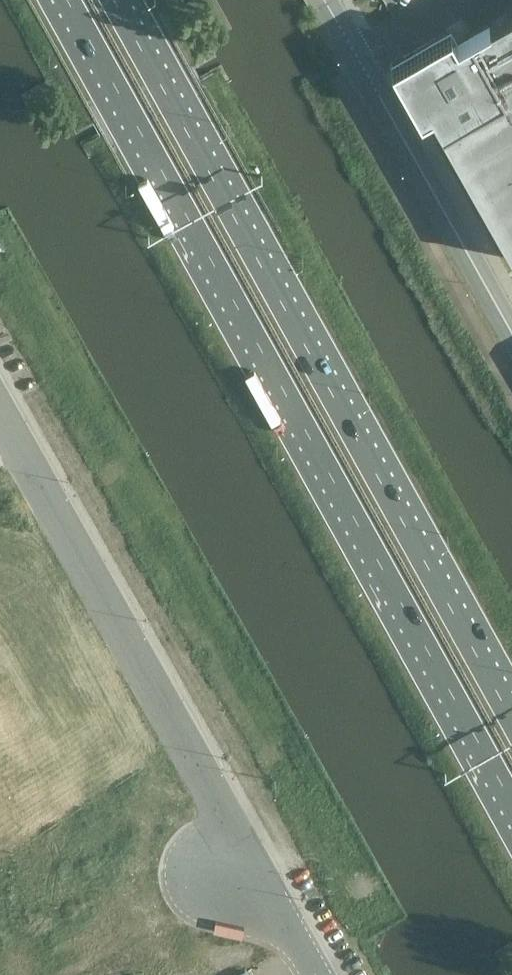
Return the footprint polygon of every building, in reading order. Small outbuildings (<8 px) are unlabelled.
[(391,63),(421,116),(432,109),(511,250),(511,10),(471,33),(470,34),(458,41),(451,29),(391,63)]
